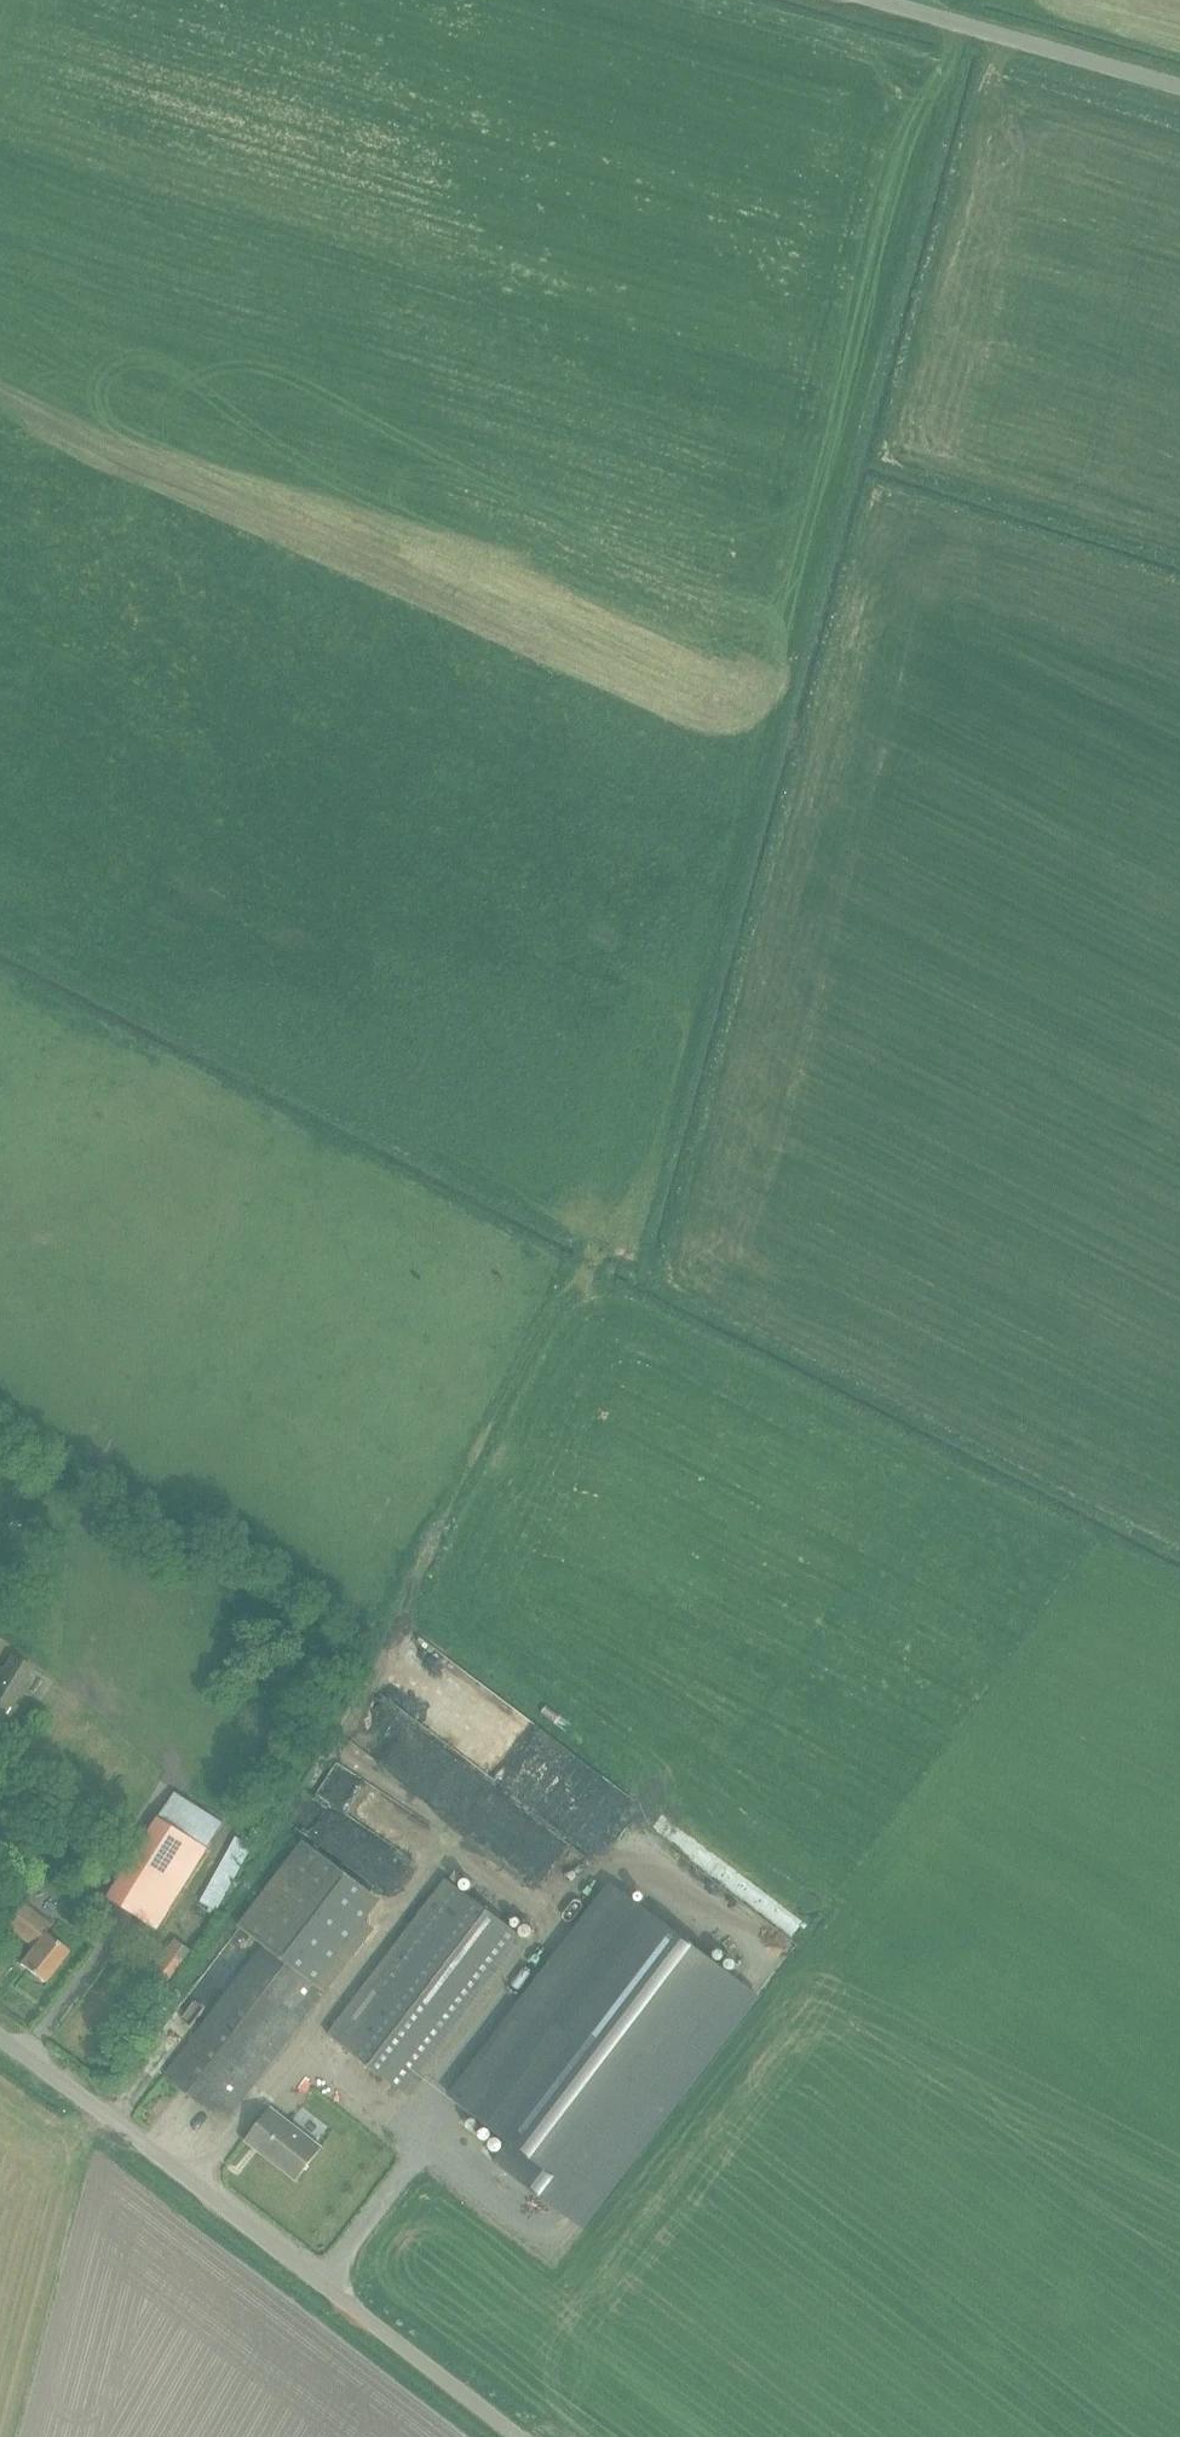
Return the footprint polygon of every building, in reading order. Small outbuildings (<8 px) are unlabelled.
[(0,1680),(0,1720),(4,1722),(35,1671),(14,1658),(0,1680)] [(497,1789),(527,1815),(544,1796),(523,1778),(539,1760),(529,1751),(497,1789)] [(176,1793),(108,1903),(157,1933),(230,1817),(215,1807),(210,1815),(176,1793)] [(264,1948),(165,2076),(226,2123),(393,1907),(309,1842),(241,1930),(264,1948)] [(451,1881),(331,2036),(410,2097),(530,1942),(451,1881)] [(565,2216),(744,1985),(613,1885),(452,2098),(513,2145),(498,2164),(565,2216)] [(44,1983),(68,1952),(45,1934),(50,1926),(22,1904),(5,1925),(34,1948),(21,1965),(44,1983)] [(323,2149),(271,2108),(246,2140),(298,2181),(323,2149)]
